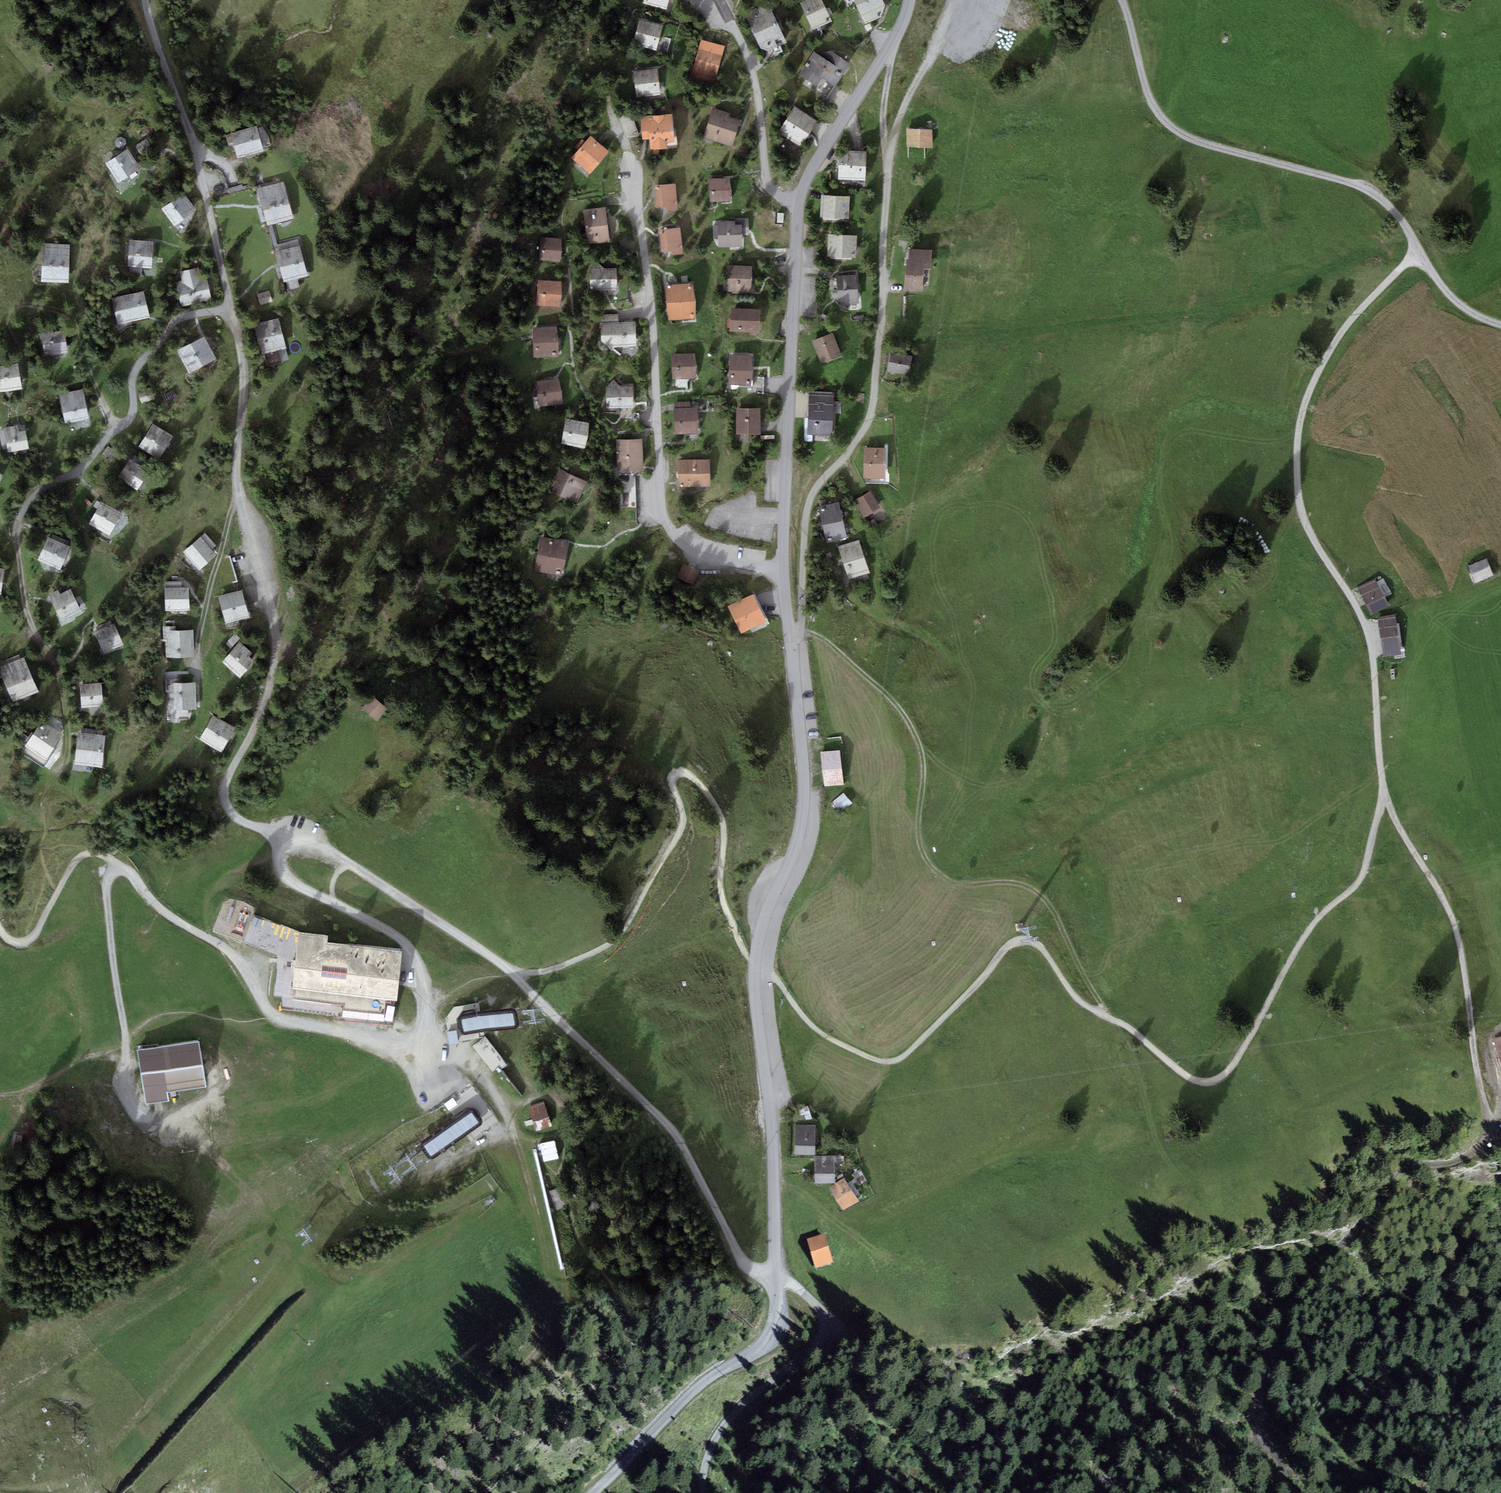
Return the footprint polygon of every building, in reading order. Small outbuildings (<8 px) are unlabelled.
[(644,3),(667,9),(669,0),(645,0),(644,3)] [(799,4),(811,28),(832,18),(823,0),(807,0),(799,4)] [(883,0),(868,0),(857,6),(866,24),(882,17),(885,5),(883,0)] [(747,18),(754,33),(777,23),(768,3),(749,11),(747,18)] [(640,19),(633,43),(656,50),(663,25),(640,19)] [(784,39),(777,23),(754,33),(761,48),(768,51),(778,47),(776,42),(784,39)] [(700,39),(690,75),(715,82),(725,46),(700,39)] [(831,62),(819,53),(814,50),(799,73),(817,84),(822,76),(831,62)] [(831,62),(822,76),(835,84),(849,61),(831,50),(819,53),(831,62)] [(633,72),(636,97),(661,93),(657,69),(633,72)] [(794,106),(779,130),(802,145),(817,121),(794,106)] [(712,108),(703,138),(732,147),(740,120),(729,117),(730,113),(712,108)] [(640,116),(642,140),(649,139),(649,149),(667,148),(666,142),(674,141),(672,114),(640,116)] [(228,133),(235,156),(264,147),(258,125),(228,133)] [(932,130),(908,130),(909,152),(933,151),(932,130)] [(609,151),(592,136),(571,158),(588,174),(609,151)] [(128,150),(106,164),(119,184),(141,170),(128,150)] [(848,150),(840,158),(838,180),(865,181),(867,152),(848,150)] [(709,179),(710,202),(730,201),(729,178),(709,179)] [(283,182),(258,191),(269,222),(293,213),(283,182)] [(676,184),(655,185),(656,207),(666,207),(666,210),(677,210),(676,184)] [(183,194),(162,209),(174,227),(195,212),(183,194)] [(850,196),(821,195),(820,217),(849,219),(850,196)] [(583,210),(585,227),(607,224),(605,207),(583,210)] [(718,221),(719,247),(742,246),(742,235),(749,235),(748,218),(734,219),(734,221),(718,221)] [(585,227),(587,244),(609,241),(607,224),(585,227)] [(680,229),(660,230),(662,252),(671,251),(671,255),(682,254),(680,229)] [(857,236),(829,235),(827,256),(856,258),(857,236)] [(560,238),(540,237),(539,262),(559,263),(560,238)] [(129,240),(128,267),(152,268),(154,241),(129,240)] [(70,246),(43,245),(41,282),(68,283),(70,246)] [(299,246),(276,252),(285,281),(307,274),(299,246)] [(932,251),(909,249),(908,259),(906,259),(904,289),(922,291),(924,268),(931,269),(932,251)] [(728,266),(728,292),(751,292),(752,266),(728,266)] [(195,268),(180,272),(183,285),(177,286),(181,307),(211,301),(207,280),(198,282),(195,268)] [(617,269),(590,270),(591,294),(619,292),(617,269)] [(836,276),(838,290),(857,289),(856,274),(836,276)] [(561,281),(538,279),(536,306),(560,307),(561,281)] [(694,284),(666,286),(668,320),(696,318),(694,284)] [(838,290),(839,305),(859,303),(857,289),(838,290)] [(272,302),(269,291),(257,294),(261,305),(272,302)] [(112,299),(117,322),(150,316),(145,292),(112,299)] [(760,309),(730,308),(729,331),(759,332),(760,309)] [(279,319),(254,325),(260,354),(285,349),(279,319)] [(635,322),(600,323),(601,347),(636,346),(635,322)] [(557,326),(532,327),(534,358),(559,357),(557,326)] [(67,350),(64,331),(52,332),(52,328),(41,329),(44,353),(67,350)] [(832,333),(812,341),(821,363),(841,355),(832,333)] [(205,337),(177,351),(187,372),(216,358),(205,337)] [(890,352),(887,371),(909,375),(912,355),(890,352)] [(695,353),(670,354),(671,379),(696,379),(695,353)] [(752,355),(729,355),(728,385),(751,386),(752,355)] [(17,363),(0,366),(0,392),(21,388),(17,363)] [(558,377),(535,381),(539,406),(562,403),(558,377)] [(633,386),(606,387),(606,408),(634,408),(633,386)] [(156,399),(152,387),(138,392),(142,404),(156,399)] [(60,395),(64,420),(88,416),(84,390),(60,395)] [(833,391),(809,390),(807,433),(831,434),(833,391)] [(690,402),(674,402),(675,434),(697,433),(697,407),(690,408),(690,402)] [(760,408),(736,408),(736,434),(760,434),(760,408)] [(590,423),(566,419),(562,444),(585,448),(590,423)] [(153,424),(139,447),(159,459),(173,436),(153,424)] [(18,426),(3,428),(7,452),(29,449),(26,431),(19,432),(18,426)] [(642,439),(617,440),(618,471),(643,470),(642,439)] [(117,452),(107,446),(101,456),(111,462),(117,452)] [(885,448),(864,448),(863,478),(885,478),(885,448)] [(148,471),(130,459),(118,477),(137,489),(148,471)] [(678,460),(679,487),(711,486),(710,460),(678,460)] [(586,482),(560,470),(550,490),(576,503),(586,482)] [(629,489),(622,491),(627,507),(638,503),(632,484),(628,485),(629,489)] [(880,506),(870,490),(854,500),(863,516),(880,506)] [(101,502),(89,524),(110,535),(122,513),(101,502)] [(818,508),(822,525),(843,520),(838,503),(818,508)] [(822,525),(827,543),(847,538),(843,520),(822,525)] [(215,546),(205,534),(184,552),(200,570),(217,555),(211,549),(215,546)] [(47,537),(38,560),(60,569),(70,547),(47,537)] [(541,537),(535,571),(562,575),(568,542),(541,537)] [(859,540),(838,547),(850,580),(870,573),(859,540)] [(1486,558),(1468,566),(1475,582),(1493,575),(1486,558)] [(700,569),(682,562),(676,577),(693,584),(700,569)] [(1374,579),(1358,587),(1372,614),(1388,605),(1374,579)] [(181,581),(165,582),(166,611),(190,609),(189,587),(181,587),(181,581)] [(58,591),(49,595),(62,620),(81,611),(70,589),(60,594),(58,591)] [(241,591),(219,597),(225,623),(248,617),(241,591)] [(765,621),(753,594),(728,606),(740,632),(765,621)] [(1395,614),(1378,617),(1384,657),(1401,655),(1395,614)] [(124,645),(114,623),(95,632),(105,653),(124,645)] [(195,629),(167,630),(169,657),(196,656),(195,629)] [(239,643),(222,662),(240,678),(254,661),(248,655),(250,652),(239,643)] [(25,657),(0,667),(0,672),(12,702),(38,692),(25,657)] [(195,682),(171,682),(171,710),(195,710),(195,682)] [(101,683),(80,685),(82,706),(103,704),(101,683)] [(388,709),(373,696),(363,708),(378,721),(388,709)] [(234,727),(213,715),(199,739),(221,751),(234,727)] [(63,735),(41,721),(25,746),(47,760),(63,735)] [(104,735),(77,733),(75,766),(101,767),(104,735)] [(839,750),(821,752),(825,786),(843,784),(839,750)] [(853,802),(846,793),(833,803),(840,813),(853,802)] [(328,936),(300,933),(292,998),(343,1004),(343,1009),(384,1014),(386,1000),(395,1001),(401,951),(327,942),(328,936)] [(512,1007),(462,1014),(460,1015),(459,1016),(458,1018),(458,1020),(460,1031),(461,1033),(462,1034),(463,1035),(465,1035),(515,1028),(517,1027),(518,1026),(518,1024),(519,1022),(516,1010),(515,1009),(514,1007),(512,1007)] [(199,1041),(137,1050),(141,1074),(145,1104),(168,1100),(167,1092),(206,1087),(199,1041)] [(474,1050),(492,1077),(504,1069),(487,1042),(474,1050)] [(457,1098),(454,1094),(443,1101),(446,1106),(450,1106),(456,1102),(457,1098)] [(544,1102),(528,1107),(536,1131),(552,1126),(544,1102)] [(467,1104),(421,1136),(420,1138),(419,1139),(419,1141),(420,1143),(426,1152),(428,1154),(429,1154),(431,1154),(433,1154),(479,1122),(480,1120),(480,1119),(480,1117),(480,1115),(473,1105),(471,1104),(469,1104),(467,1104)] [(815,1124),(795,1124),(795,1154),(815,1153),(815,1124)] [(556,1139),(540,1143),(544,1161),(559,1158),(556,1139)] [(814,1155),(815,1182),(835,1181),(834,1155),(814,1155)] [(844,1176),(828,1186),(842,1210),(859,1200),(844,1176)] [(827,1238),(808,1243),(816,1271),(834,1266),(827,1238)]
